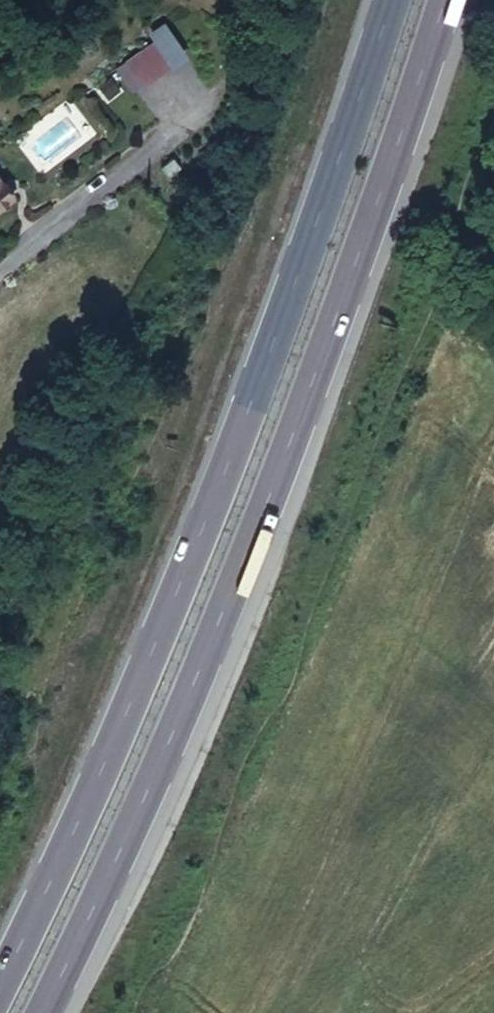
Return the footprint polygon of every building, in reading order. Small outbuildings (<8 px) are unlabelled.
[(124,57),(141,84),(172,64),(156,38),(124,57)] [(170,153),(160,162),(167,170),(177,161),(170,153)] [(12,197),(0,181),(0,206),(12,197)]
